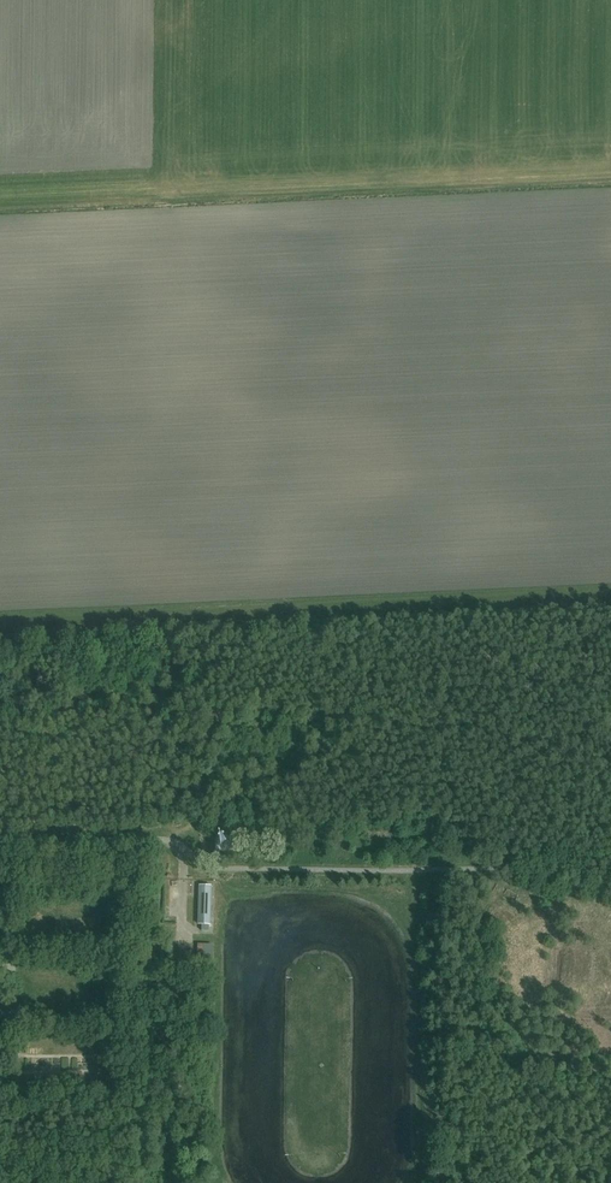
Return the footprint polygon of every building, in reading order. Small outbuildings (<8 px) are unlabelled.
[(200,885),(198,924),(210,924),(212,886),(200,885)]
